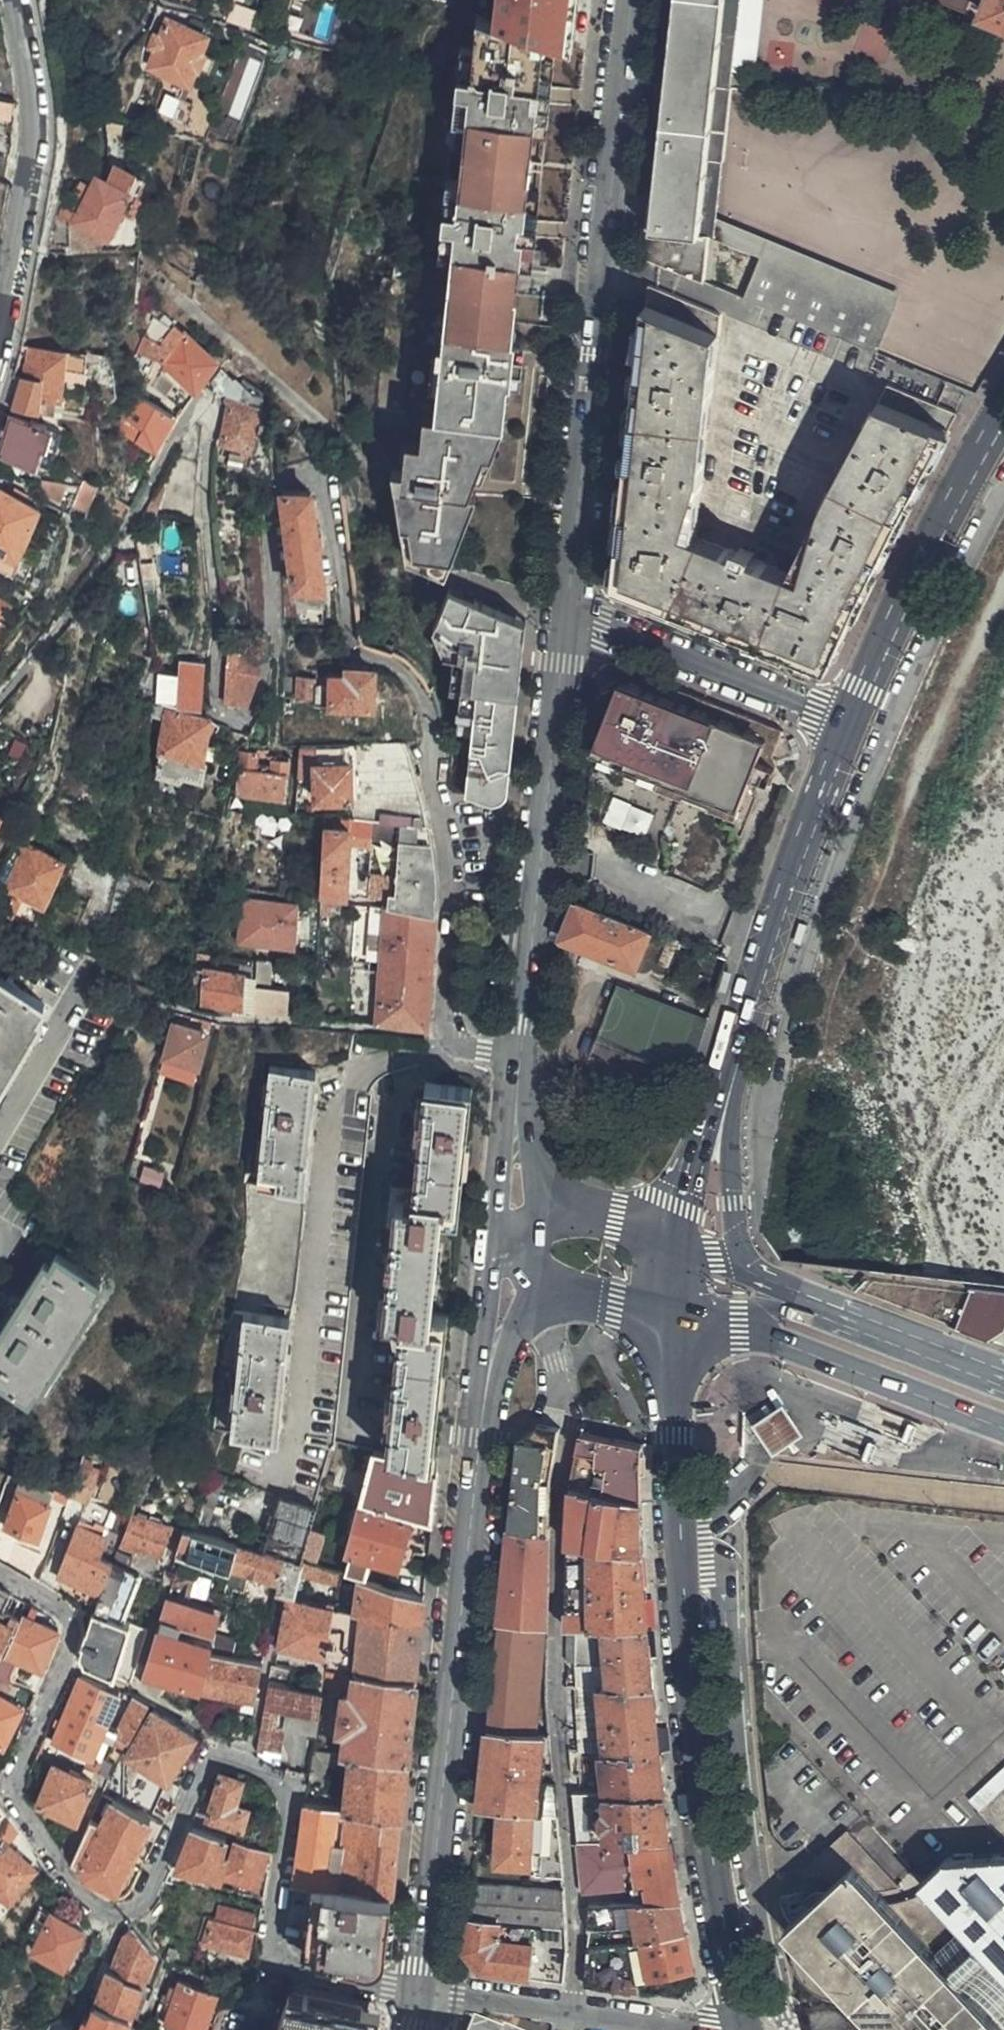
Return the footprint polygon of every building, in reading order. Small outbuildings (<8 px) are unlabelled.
[(571,49),(576,0),(493,0),(491,23),(555,44),(571,49)] [(676,48),(657,229),(649,227),(646,258),(708,283),(710,257),(715,219),(717,198),(731,66),(738,0),(681,0),(676,48)] [(969,9),(972,4),(983,9),(1003,18),(1003,0),(948,0),(969,9)] [(208,19),(187,14),(183,27),(169,22),(161,39),(155,37),(150,49),(156,52),(148,69),(186,84),(193,69),(196,69),(202,54),(199,54),(206,38),(201,36),(208,19)] [(454,250),(450,284),(512,290),(522,273),(522,262),(529,263),(537,250),(539,227),(541,210),(544,174),(549,123),(551,97),(552,80),(555,44),(491,23),(476,19),(472,51),(460,50),(459,62),(472,65),(471,73),(458,71),(455,102),(462,108),(467,109),(466,119),(461,179),(448,178),(447,191),(452,196),(459,198),(458,210),(445,208),(443,237),(446,240),(454,241),(454,250)] [(236,44),(211,132),(239,139),(264,52),(236,44)] [(472,65),(459,62),(458,71),(471,73),(472,65)] [(11,87),(8,69),(0,68),(0,86),(11,87)] [(168,80),(159,112),(179,118),(189,86),(168,80)] [(454,118),(466,119),(467,109),(462,108),(455,102),(454,118)] [(106,185),(91,177),(87,183),(92,185),(83,205),(78,203),(69,223),(77,241),(84,238),(78,226),(105,239),(125,196),(132,199),(141,180),(119,170),(114,178),(109,176),(106,185)] [(452,196),(447,191),(445,208),(458,210),(459,198),(452,196)] [(710,257),(708,283),(803,323),(873,351),(888,316),(897,296),(771,243),(715,219),(710,257)] [(442,249),(454,250),(454,241),(446,240),(443,237),(442,249)] [(536,263),(537,250),(529,263),(536,263)] [(522,273),(512,290),(520,291),(522,273)] [(512,290),(450,284),(447,314),(439,312),(437,327),(449,329),(447,345),(434,343),(432,369),(445,370),(443,387),(439,418),(422,417),(420,444),(418,461),(402,460),(401,471),(452,489),(468,494),(496,421),(503,422),(502,400),(499,362),(497,333),(507,302),(512,290)] [(815,664),(824,668),(834,664),(861,606),(886,556),(913,504),(946,441),(959,415),(890,385),(861,441),(819,519),(792,575),(754,560),(755,556),(741,551),(739,555),(700,538),(705,488),(710,444),(715,399),(722,330),(722,316),(651,287),(644,355),(637,420),(633,463),(629,505),(626,529),(621,570),(620,585),(663,602),(712,621),(778,648),(815,664)] [(520,291),(512,290),(507,302),(497,333),(499,362),(502,400),(503,422),(505,396),(511,393),(510,378),(508,343),(507,335),(517,308),(520,291)] [(513,334),(517,308),(507,335),(508,343),(510,378),(519,377),(516,339),(517,334),(513,334)] [(148,316),(128,358),(135,387),(141,390),(155,359),(162,362),(161,366),(185,387),(194,395),(204,381),(213,365),(180,334),(177,341),(172,338),(165,350),(152,343),(160,324),(148,316)] [(449,329),(437,327),(434,343),(447,345),(449,329)] [(525,335),(517,334),(516,339),(519,377),(525,335)] [(74,353),(28,350),(26,379),(22,379),(10,411),(62,417),(62,411),(80,413),(88,355),(74,353)] [(445,370),(432,369),(430,386),(443,387),(445,370)] [(218,370),(211,385),(227,394),(225,405),(228,405),(226,421),(222,444),(249,449),(253,428),(257,409),(255,409),(256,403),(240,400),(242,393),(218,370)] [(140,393),(136,399),(144,404),(148,398),(140,393)] [(144,404),(136,399),(122,421),(142,432),(137,442),(154,451),(171,419),(144,404)] [(1,415),(0,420),(0,429),(7,430),(0,455),(35,466),(45,427),(1,415)] [(404,443),(402,460),(418,461),(420,444),(404,443)] [(401,474),(394,474),(399,480),(389,489),(388,501),(390,502),(458,520),(468,494),(452,489),(401,471),(401,474)] [(399,480),(394,474),(388,474),(389,489),(399,480)] [(67,485),(39,483),(36,496),(61,503),(67,485)] [(8,572),(20,545),(23,546),(38,510),(25,503),(28,496),(14,490),(11,497),(0,493),(0,569),(8,572)] [(158,490),(137,527),(153,534),(163,491),(158,490)] [(310,493),(280,495),(293,589),(322,589),(321,576),(319,563),(314,524),(310,493)] [(444,556),(458,520),(390,502),(392,538),(433,552),(444,556)] [(427,567),(433,552),(392,538),(394,553),(427,567)] [(383,585),(402,601),(409,562),(385,552),(384,573),(383,585)] [(470,730),(466,798),(512,801),(526,604),(442,598),(439,642),(463,644),(457,729),(470,730)] [(258,670),(260,637),(236,642),(236,636),(225,638),(225,644),(225,676),(224,707),(244,707),(249,695),(258,670)] [(56,649),(52,658),(63,663),(66,653),(56,649)] [(177,685),(177,708),(198,706),(200,664),(179,664),(178,669),(171,669),(170,685),(177,685)] [(370,707),(370,669),(347,669),(347,677),(315,677),(316,703),(370,707)] [(621,685),(617,697),(609,716),(596,752),(601,754),(599,757),(616,765),(618,761),(627,764),(622,778),(636,783),(641,770),(651,774),(650,777),(661,782),(656,791),(735,824),(753,778),(768,784),(775,766),(771,764),(773,758),(770,757),(764,754),(768,743),(775,746),(779,735),(783,730),(680,690),(673,705),(655,698),(621,685)] [(210,720),(205,720),(168,711),(169,706),(148,701),(146,718),(165,721),(159,755),(201,764),(210,720)] [(413,775),(402,741),(361,743),(361,752),(360,802),(360,819),(401,821),(426,822),(424,813),(413,775)] [(344,744),(302,745),(299,778),(315,778),(317,800),(351,798),(351,817),(360,819),(360,802),(361,752),(361,743),(344,744)] [(764,754),(770,757),(775,746),(768,743),(764,754)] [(287,779),(288,763),(273,763),(272,770),(256,770),(256,755),(242,754),(240,797),(266,799),(266,804),(282,805),(283,779),(287,779)] [(615,796),(607,819),(648,833),(656,809),(615,796)] [(230,800),(226,820),(225,824),(240,825),(240,822),(248,822),(248,815),(241,815),(241,802),(230,800)] [(434,858),(426,822),(401,821),(400,833),(395,895),(387,895),(386,909),(436,917),(442,918),(440,899),(438,875),(434,858)] [(346,895),(349,831),(322,829),(320,891),(346,895)] [(11,890),(42,903),(61,862),(28,847),(8,888),(11,890)] [(637,967),(651,929),(624,919),(577,902),(564,940),(586,948),(637,967)] [(292,949),(295,906),(244,903),(243,909),(242,945),(292,949)] [(376,1024),(427,1027),(431,985),(436,917),(386,909),(384,929),(376,1024)] [(199,957),(197,992),(206,993),(206,1005),(241,1008),(244,977),(212,973),(213,959),(199,957)] [(268,963),(258,964),(257,985),(270,985),(271,983),(286,984),(287,977),(271,975),(272,968),(268,963)] [(33,1043),(39,1033),(34,1030),(47,1008),(0,980),(0,1096),(33,1043)] [(674,1064),(692,1014),(619,989),(602,1038),(674,1064)] [(257,990),(255,1015),(285,1017),(287,992),(257,990)] [(210,1023),(193,1018),(190,1029),(174,1024),(165,1056),(198,1065),(210,1023)] [(336,1146),(362,1148),(366,1096),(334,1093),(314,1091),(316,1072),(299,1068),(270,1064),(263,1107),(253,1164),(249,1181),(296,1189),(288,1233),(282,1271),(273,1317),(309,1319),(319,1321),(323,1273),(330,1204),(334,1164),(336,1146)] [(439,1465),(440,1445),(434,1444),(439,1401),(445,1348),(448,1313),(431,1312),(436,1263),(441,1216),(458,1219),(461,1194),(467,1133),(472,1088),(427,1083),(423,1115),(415,1115),(412,1132),(420,1132),(419,1144),(414,1190),(391,1187),(387,1228),(393,1228),(390,1255),(385,1255),(384,1265),(389,1266),(385,1302),(379,1301),(374,1334),(399,1336),(392,1401),(385,1401),(384,1417),(390,1418),(386,1454),(439,1465)] [(306,1439),(332,1442),(349,1280),(362,1148),(336,1146),(334,1164),(330,1204),(323,1273),(319,1321),(315,1352),(306,1439)] [(90,1329),(86,1325),(94,1312),(50,1283),(36,1304),(32,1301),(0,1352),(0,1412),(22,1426),(30,1413),(35,1415),(90,1329)] [(970,1292),(956,1331),(987,1344),(1003,1332),(1003,1296),(970,1292)] [(267,1351),(273,1317),(227,1309),(223,1328),(214,1380),(206,1426),(251,1433),(257,1408),(267,1351)] [(786,1402),(757,1422),(769,1439),(777,1451),(806,1431),(786,1402)] [(542,1533),(552,1535),(552,1495),(553,1475),(560,1437),(561,1428),(538,1424),(521,1439),(519,1449),(514,1501),(511,1526),(542,1533)] [(617,1495),(643,1500),(644,1444),(599,1435),(582,1432),(575,1472),(572,1487),(617,1495)] [(434,1509),(439,1465),(386,1454),(375,1451),(361,1504),(401,1515),(423,1521),(432,1524),(434,1509)] [(66,1503),(65,1505),(84,1511),(95,1482),(87,1479),(90,1470),(79,1466),(68,1495),(66,1503)] [(9,1473),(6,1479),(20,1484),(7,1523),(37,1534),(50,1498),(66,1503),(68,1495),(9,1473)] [(631,1553),(645,1555),(643,1526),(643,1500),(617,1495),(572,1487),(571,1546),(586,1547),(631,1553)] [(411,1570),(423,1521),(401,1515),(361,1504),(349,1554),(353,1556),(349,1574),(380,1581),(384,1563),(411,1570)] [(141,1572),(151,1575),(164,1541),(169,1527),(131,1516),(121,1543),(131,1546),(124,1567),(141,1572)] [(547,1629),(550,1629),(551,1613),(552,1562),(552,1535),(542,1533),(511,1526),(506,1579),(501,1626),(547,1629)] [(102,1593),(113,1563),(100,1558),(107,1538),(78,1528),(61,1573),(88,1583),(86,1587),(102,1593)] [(230,1570),(231,1566),(234,1553),(236,1544),(183,1530),(175,1555),(222,1567),(230,1570)] [(278,1580),(282,1557),(236,1544),(234,1553),(231,1566),(258,1574),(278,1580)] [(623,1629),(650,1630),(647,1580),(645,1555),(631,1553),(586,1547),(571,1546),(570,1609),(570,1630),(579,1630),(623,1629)] [(15,1567),(30,1576),(41,1556),(24,1548),(15,1567)] [(295,1596),(303,1563),(282,1557),(278,1580),(276,1592),(286,1594),(290,1595),(295,1596)] [(102,1593),(93,1612),(123,1622),(134,1589),(141,1572),(124,1567),(113,1563),(102,1593)] [(172,1595),(205,1602),(209,1583),(176,1576),(172,1595)] [(420,1642),(424,1599),(405,1593),(364,1581),(359,1614),(336,1613),(329,1655),(327,1672),(349,1673),(356,1674),(400,1678),(416,1680),(416,1671),(420,1642)] [(6,1605),(11,1595),(0,1589),(0,1617),(6,1605)] [(197,1610),(167,1602),(162,1621),(187,1628),(215,1634),(220,1615),(197,1610)] [(281,1645),(329,1655),(336,1613),(322,1611),(289,1603),(281,1645)] [(90,1667),(132,1682),(138,1662),(144,1640),(148,1630),(123,1622),(93,1612),(87,1629),(85,1638),(77,1662),(90,1667)] [(11,1682),(15,1672),(13,1671),(19,1659),(41,1668),(56,1630),(22,1617),(10,1647),(6,1645),(0,1656),(0,1677),(11,1682)] [(6,1645),(15,1628),(0,1619),(0,1656),(6,1645)] [(542,1687),(547,1629),(501,1626),(497,1661),(492,1713),(491,1724),(538,1727),(542,1687)] [(614,1687),(656,1687),(652,1651),(650,1630),(623,1629),(579,1630),(580,1668),(613,1668),(614,1687)] [(146,1674),(166,1678),(203,1687),(210,1655),(213,1644),(197,1640),(159,1630),(151,1657),(146,1674)] [(227,1695),(255,1700),(262,1663),(251,1661),(236,1659),(210,1655),(203,1687),(202,1691),(227,1695)] [(272,1667),(269,1685),(290,1688),(292,1677),(292,1671),(277,1668),(272,1667)] [(327,1672),(323,1688),(347,1690),(349,1673),(327,1672)] [(148,1688),(160,1697),(166,1678),(146,1674),(143,1685),(148,1688)] [(410,1731),(416,1680),(400,1678),(356,1674),(353,1698),(345,1696),(338,1740),(346,1741),(345,1756),(407,1763),(410,1731)] [(3,1745),(22,1708),(30,1711),(36,1694),(11,1682),(0,1677),(0,1744),(3,1745)] [(116,1697),(78,1682),(53,1744),(90,1759),(116,1697)] [(261,1756),(278,1766),(289,1713),(319,1717),(323,1694),(290,1688),(269,1685),(266,1705),(257,1748),(261,1756)] [(648,1754),(661,1754),(656,1687),(614,1687),(582,1687),(583,1703),(585,1752),(604,1752),(648,1754)] [(127,1748),(147,1711),(131,1702),(111,1739),(127,1748)] [(153,1812),(193,1739),(152,1716),(127,1760),(144,1770),(128,1798),(153,1812)] [(502,1810),(559,1815),(556,1770),(550,1770),(551,1735),(518,1731),(490,1730),(484,1789),(482,1809),(502,1810)] [(400,1817),(407,1763),(345,1756),(314,1752),(311,1773),(309,1786),(323,1787),(327,1767),(351,1770),(346,1811),(400,1817)] [(620,1794),(667,1795),(661,1754),(648,1754),(604,1752),(606,1768),(611,1793),(620,1794)] [(106,1764),(101,1775),(110,1778),(114,1768),(106,1764)] [(75,1826),(89,1790),(50,1775),(36,1811),(75,1826)] [(233,1810),(239,1787),(219,1781),(206,1824),(240,1834),(246,1814),(233,1810)] [(651,1839),(674,1840),(667,1795),(620,1794),(611,1793),(577,1792),(580,1842),(620,1842),(651,1842),(651,1839)] [(396,1857),(400,1817),(346,1811),(305,1806),(299,1848),(293,1885),(302,1886),(313,1888),(365,1893),(393,1896),(396,1857)] [(89,1826),(69,1869),(78,1873),(85,1883),(115,1897),(149,1826),(110,1808),(100,1831),(89,1826)] [(533,1869),(564,1873),(560,1828),(559,1815),(502,1810),(499,1863),(533,1865),(533,1869)] [(9,1904),(35,1871),(9,1847),(19,1834),(9,1819),(0,1838),(0,1897),(9,1904)] [(820,1866),(824,1870),(827,1872),(830,1875),(833,1877),(836,1879),(838,1882),(841,1884),(844,1886),(847,1888),(851,1890),(854,1892),(857,1893),(860,1895),(864,1896),(867,1898),(871,1899),(874,1901),(878,1902),(881,1903),(885,1903),(890,1904),(899,1888),(860,1820),(816,1860),(820,1866)] [(224,1845),(192,1837),(177,1877),(217,1887),(218,1884),(223,1865),(219,1864),(224,1845)] [(659,1904),(684,1904),(674,1840),(651,1839),(651,1842),(620,1842),(580,1842),(584,1892),(626,1886),(623,1870),(638,1868),(642,1886),(656,1884),(659,1904)] [(255,1892),(262,1854),(235,1848),(230,1867),(223,1865),(218,1884),(255,1892)] [(792,1962),(793,1964),(795,1970),(801,1979),(805,1986),(813,1993),(824,2000),(831,2002),(844,2004),(853,2003),(880,2029),(1003,2029),(1003,1854),(951,1855),(924,1881),(933,1890),(913,1909),(887,1910),(876,1907),(863,1905),(860,1904),(857,1903),(855,1901),(852,1901),(850,1899),(847,1898),(845,1897),(842,1895),(840,1894),(838,1893),(835,1891),(833,1889),(831,1887),(829,1885),(826,1883),(820,1875),(801,1898),(797,1905),(791,1921),(788,1937),(789,1941),(790,1949),(791,1957),(792,1962)] [(827,1872),(824,1870),(820,1875),(826,1883),(829,1885),(831,1887),(833,1889),(835,1891),(838,1893),(840,1894),(842,1895),(845,1897),(847,1898),(850,1899),(852,1901),(855,1901),(857,1903),(860,1904),(863,1905),(876,1907),(887,1910),(890,1904),(885,1903),(881,1903),(878,1902),(874,1901),(871,1899),(867,1898),(864,1896),(860,1895),(857,1893),(854,1892),(851,1890),(847,1888),(844,1886),(841,1884),(838,1882),(836,1879),(833,1877),(830,1875),(827,1872)] [(569,1930),(565,1888),(540,1886),(489,1882),(474,1881),(469,1929),(467,1951),(484,1972),(549,1981),(566,1983),(569,1956),(570,1942),(569,1930)] [(387,1951),(393,1896),(365,1893),(313,1888),(310,1909),(303,1953),(303,1956),(363,1967),(368,1964),(387,1951)] [(251,1933),(257,1934),(260,1910),(220,1900),(215,1919),(204,1917),(201,1927),(207,1929),(205,1942),(248,1952),(251,1933)] [(592,1927),(588,1945),(622,1943),(650,1941),(690,1934),(684,1904),(659,1904),(619,1904),(591,1903),(587,1907),(592,1927)] [(39,1906),(28,1931),(39,1937),(33,1949),(65,1964),(81,1927),(39,1906)] [(155,1951),(135,1926),(125,1934),(115,1961),(126,1965),(126,1968),(146,1975),(155,1951)] [(622,1943),(588,1945),(589,1986),(640,1994),(654,1996),(652,1981),(696,1972),(690,1934),(650,1941),(622,1943)] [(97,2001),(130,2013),(142,1982),(109,1967),(97,2001)] [(216,1993),(180,1981),(177,1989),(171,1987),(164,2007),(171,2010),(165,2023),(186,2029),(204,2029),(216,1993)] [(375,2027),(361,2005),(329,1998),(288,1990),(276,2029),(374,2029),(375,2027)] [(130,2013),(97,2001),(89,1998),(75,2029),(123,2029),(130,2013)] [(43,2024),(45,2029),(49,2029),(69,2021),(71,2013),(64,2017),(43,2024)]
